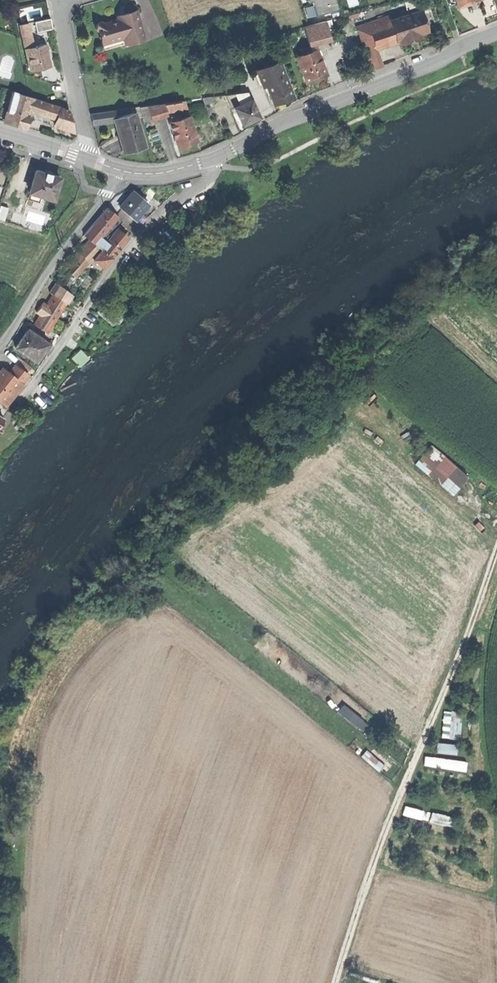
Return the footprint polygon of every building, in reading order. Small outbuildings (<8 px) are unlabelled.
[(314,14),(336,8),(334,0),(310,0),(314,14)] [(467,1),(467,0),(454,0),(456,9),(468,5),(467,1)] [(125,18),(121,19),(128,44),(144,39),(136,11),(124,14),(125,18)] [(391,25),(397,42),(427,32),(420,13),(390,23),(391,25)] [(359,26),(364,44),(372,42),(369,32),(377,29),(376,23),(389,19),(389,17),(359,26)] [(34,23),(36,33),(52,29),(50,19),(34,23)] [(128,44),(121,19),(117,20),(103,25),(100,24),(96,26),(96,30),(99,32),(102,45),(123,39),(125,45),(128,44)] [(376,23),(377,29),(382,28),(391,25),(390,23),(389,19),(376,23)] [(303,28),(307,42),(329,36),(325,22),(303,28)] [(20,26),(25,49),(32,48),(27,24),(20,26)] [(387,45),(397,42),(391,25),(382,28),(387,45)] [(380,47),(387,45),(382,28),(377,29),(369,32),(372,42),(374,49),(380,47)] [(372,50),(374,49),(372,42),(364,44),(363,44),(366,52),(372,50)] [(30,71),(49,67),(47,56),(44,45),(32,48),(25,49),(30,71)] [(300,50),(302,55),(311,52),(309,46),(300,50)] [(295,58),(305,84),(315,80),(326,76),(322,66),(320,62),(315,50),(311,52),(302,55),(295,58)] [(378,67),(372,50),(366,52),(372,70),(378,67)] [(262,76),(266,86),(284,79),(281,69),(262,76)] [(269,93),(274,104),(282,101),(292,97),(284,79),(266,86),(268,90),(269,93)] [(5,104),(9,91),(0,88),(0,102),(5,104)] [(11,97),(31,103),(32,99),(33,98),(12,92),(11,97)] [(223,96),(230,109),(233,108),(250,100),(247,92),(223,96)] [(13,125),(24,128),(29,109),(31,103),(11,97),(4,122),(13,125)] [(42,102),(32,99),(31,103),(29,109),(39,112),(42,102)] [(249,122),(258,118),(250,100),(233,108),(236,116),(241,125),(249,122)] [(60,107),(42,102),(39,112),(57,117),(60,107)] [(164,113),(181,110),(180,102),(163,104),(164,113)] [(165,116),(164,113),(163,104),(146,106),(151,121),(165,116)] [(68,110),(60,107),(57,117),(54,126),(73,133),(68,110)] [(113,111),(104,112),(105,119),(114,117),(113,111)] [(92,125),(105,122),(105,119),(104,112),(90,115),(92,125)] [(119,137),(123,151),(134,148),(135,150),(143,148),(134,114),(114,120),(117,130),(119,137)] [(187,145),(196,142),(188,118),(179,121),(172,123),(169,124),(177,148),(187,145)] [(135,151),(135,150),(134,148),(123,151),(119,137),(116,138),(121,155),(135,151)] [(34,171),(28,193),(29,193),(40,197),(43,197),(52,200),(59,179),(50,176),(50,175),(47,174),(44,173),(43,174),(34,171)] [(148,188),(144,193),(150,199),(155,194),(148,188)] [(120,209),(133,219),(139,212),(146,204),(139,199),(132,192),(129,196),(126,198),(119,207),(120,209)] [(40,199),(40,197),(29,193),(27,200),(38,204),(40,199)] [(144,193),(139,199),(146,204),(150,199),(144,193)] [(115,215),(120,209),(119,207),(126,198),(122,195),(115,198),(106,208),(115,215)] [(89,228),(99,237),(116,216),(115,215),(106,208),(95,220),(89,228)] [(143,215),(139,212),(133,219),(137,223),(143,215)] [(122,222),(120,224),(130,233),(132,230),(122,222)] [(88,240),(100,251),(105,245),(97,238),(99,237),(89,228),(82,235),(88,240)] [(105,245),(100,251),(110,258),(126,239),(117,231),(107,243),(105,245)] [(107,243),(99,237),(97,238),(105,245),(107,243)] [(96,254),(97,255),(100,251),(88,240),(85,244),(96,254)] [(88,262),(96,254),(85,244),(78,252),(88,262)] [(101,269),(110,258),(100,251),(97,255),(92,261),(101,269)] [(74,277),(88,262),(78,252),(71,260),(73,262),(66,270),(74,277)] [(52,296),(49,301),(62,310),(71,294),(55,284),(49,293),(52,296)] [(34,325),(46,333),(62,310),(49,301),(46,306),(40,315),(34,325)] [(36,312),(40,315),(46,306),(41,303),(38,308),(36,312)] [(28,327),(27,329),(36,336),(37,334),(28,327)] [(20,339),(14,347),(35,361),(41,352),(47,343),(36,336),(27,329),(20,339)] [(52,346),(47,343),(41,352),(46,356),(52,346)] [(22,360),(17,367),(25,374),(30,368),(22,360)] [(1,402),(17,382),(19,384),(27,375),(25,374),(17,367),(10,375),(3,370),(0,374),(0,402),(1,402)] [(18,386),(19,384),(17,382),(1,402),(5,406),(20,387),(18,386)] [(418,465),(454,495),(469,477),(433,448),(418,465)] [(344,703),(338,711),(361,727),(366,719),(344,703)] [(443,710),(443,736),(461,736),(461,716),(453,716),(453,710),(443,710)] [(426,753),(424,762),(466,769),(468,760),(426,753)] [(422,816),(423,808),(406,805),(404,812),(422,816)] [(432,810),(431,820),(448,823),(450,814),(432,810)]
